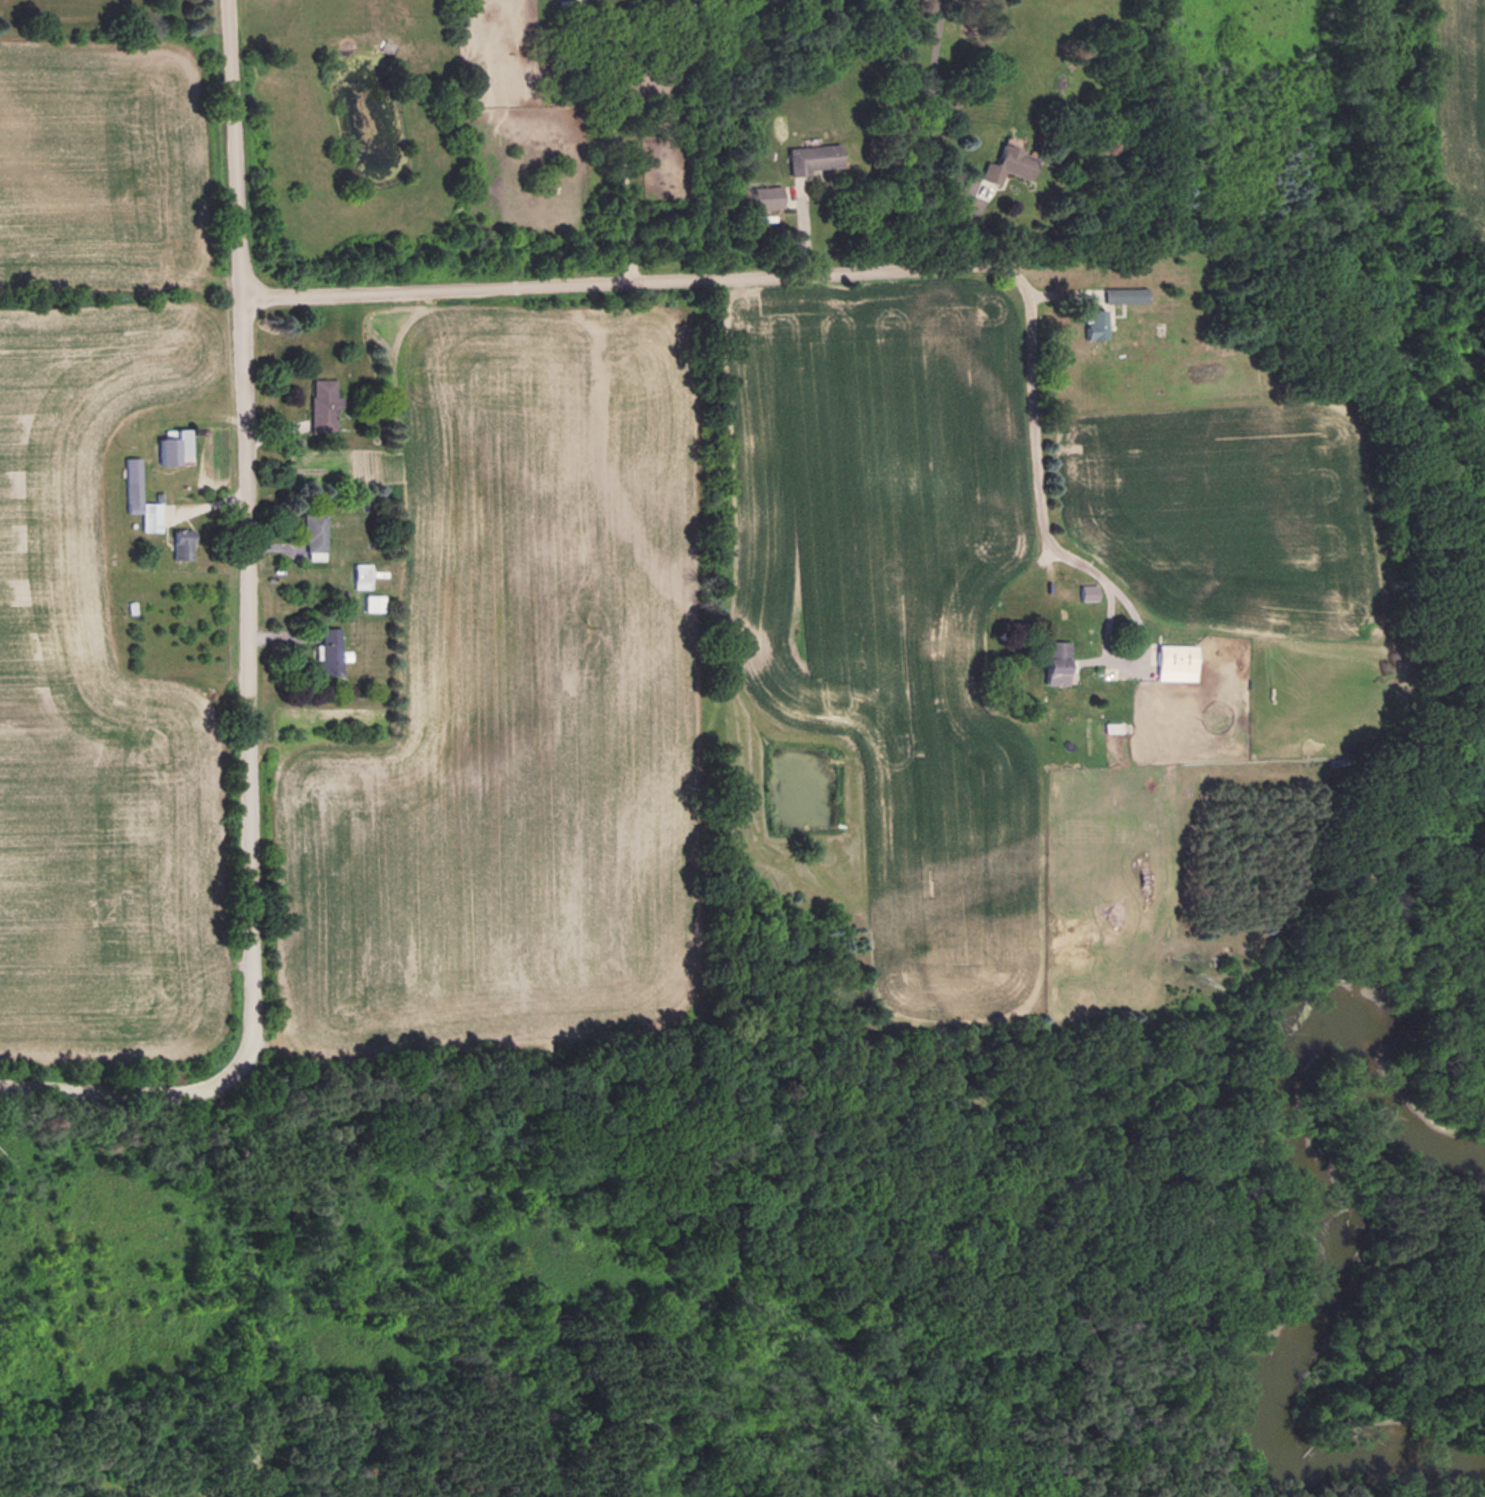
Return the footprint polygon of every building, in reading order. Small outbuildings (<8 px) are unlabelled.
[(786,147),(788,176),(807,175),(807,169),(839,167),(837,144),(786,147)] [(1026,180),(1033,157),(997,147),(992,165),(981,162),(976,180),(995,185),(999,172),(1026,180)] [(752,210),(780,209),(780,186),(752,187),(752,210)] [(1104,288),(1104,303),(1146,303),(1145,288),(1104,288)] [(1104,310),(1083,310),(1083,339),(1104,339),(1104,310)] [(333,379),(308,379),(309,433),(333,433),(333,409),(340,409),(340,397),(333,397),(333,379)] [(156,465),(179,464),(179,460),(187,459),(185,428),(171,429),(172,438),(155,439),(156,465)] [(157,531),(157,503),(138,503),(137,457),(122,458),(123,513),(138,513),(139,532),(157,531)] [(322,513),(300,513),(301,552),(323,552),(322,513)] [(189,530),(170,530),(170,560),(189,560),(189,530)] [(1096,585),(1079,585),(1080,601),(1097,600),(1096,585)] [(339,674),(338,628),(318,628),(318,675),(339,674)] [(1042,685),(1065,685),(1065,641),(1043,641),(1042,685)] [(1193,681),(1194,645),(1156,645),(1155,680),(1193,681)] [(1105,732),(1122,732),(1122,723),(1105,723),(1105,732)]
